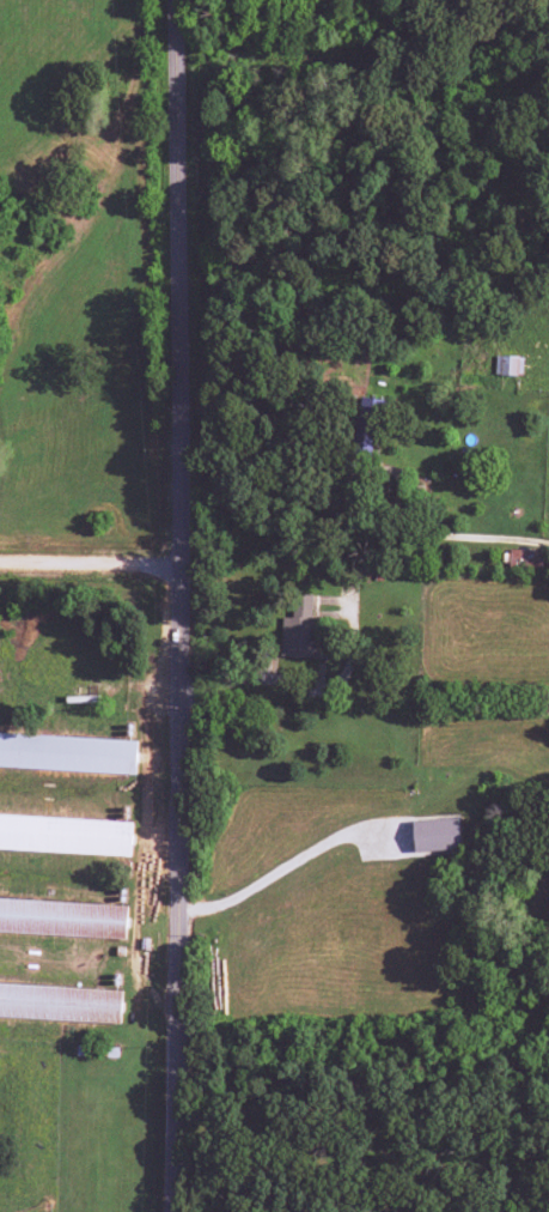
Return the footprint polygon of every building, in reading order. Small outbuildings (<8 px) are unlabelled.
[(522,376),(523,357),(495,356),(495,376),(522,376)] [(542,569),(542,550),(509,550),(508,568),(542,569)] [(323,658),(323,640),(310,639),(312,595),(293,595),(292,618),(281,618),(280,657),(323,658)] [(0,733),(0,767),(135,774),(137,740),(0,733)] [(130,856),(132,821),(0,815),(0,849),(130,856)] [(460,851),(459,820),(413,820),(414,852),(460,851)] [(0,898),(0,932),(70,935),(70,937),(125,940),(127,905),(0,898)] [(122,989),(0,983),(0,1017),(120,1023),(122,989)]
